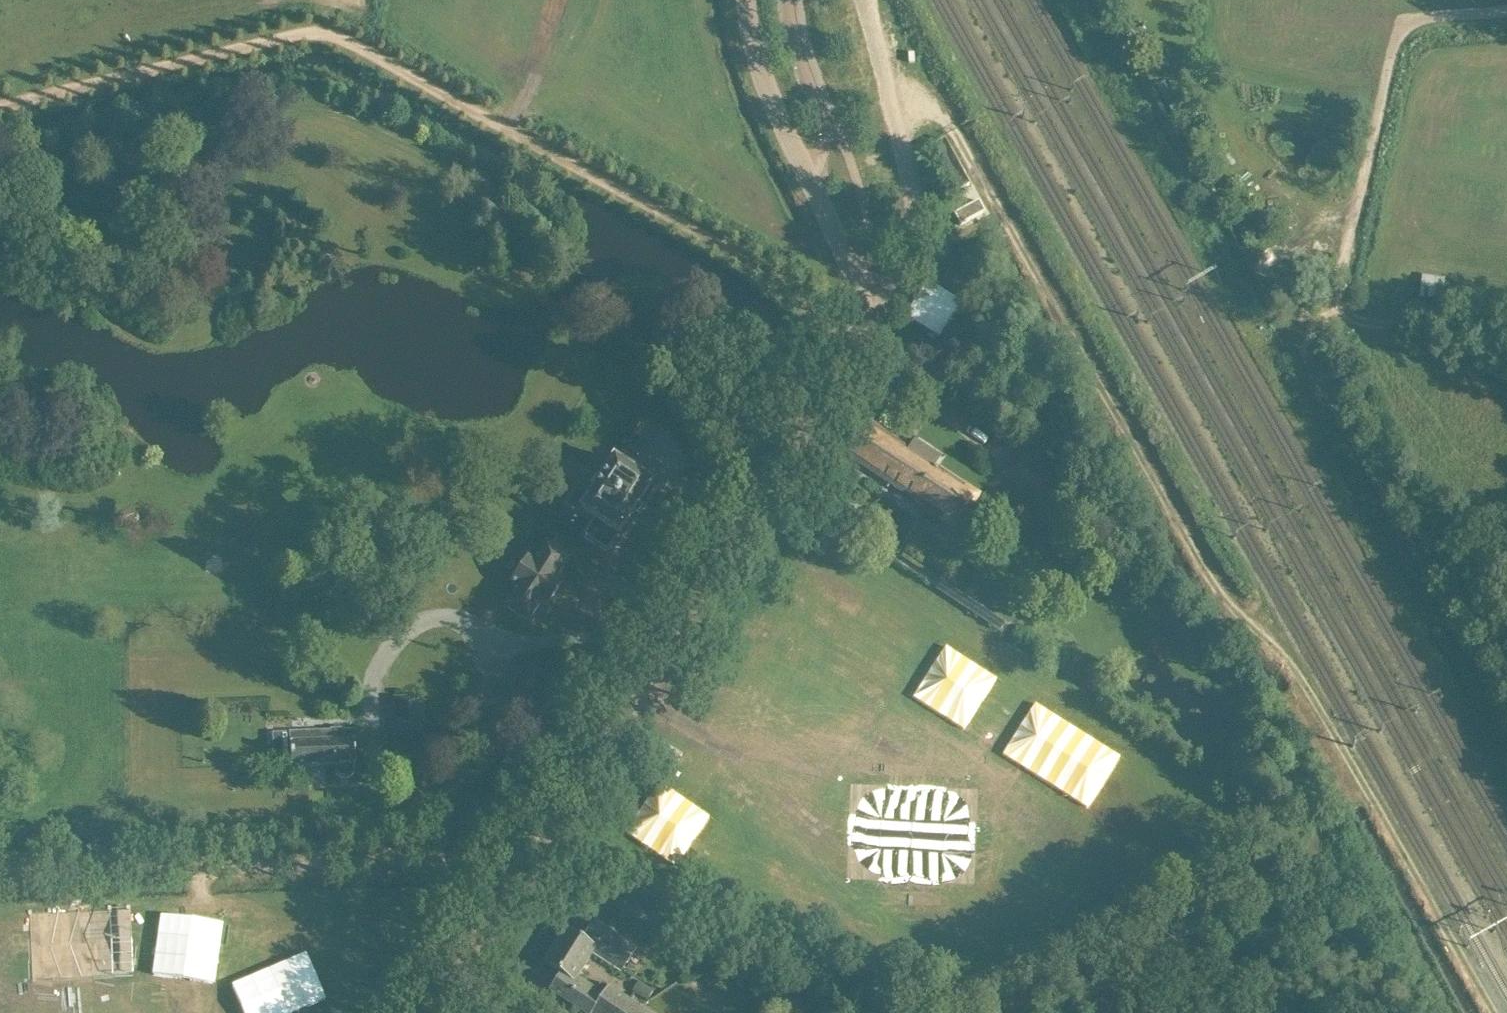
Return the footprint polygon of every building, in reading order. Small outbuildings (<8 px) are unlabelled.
[(969,184),(944,139),(928,148),(952,193),(969,184)] [(979,202),(954,215),(961,227),(985,213),(979,202)] [(1422,273),(1421,296),(1447,296),(1447,274),(1422,273)] [(837,449),(956,528),(979,494),(935,465),(941,456),(914,438),(908,447),(859,415),(837,449)] [(609,548),(610,548),(652,483),(609,455),(569,515),(586,526),(581,534),(604,549),(605,550),(607,550),(608,549),(609,548)] [(553,525),(544,520),(539,528),(548,534),(553,525)] [(558,576),(570,558),(546,542),(534,561),(528,557),(511,582),(517,586),(504,605),(529,621),(541,601),(547,606),(564,580),(558,576)] [(355,739),(290,742),(291,766),(335,765),(335,773),(340,778),(349,777),(354,772),(354,764),(356,764),(355,739)] [(596,948),(592,953),(621,971),(635,949),(593,922),(582,939),(596,948)] [(582,939),(566,928),(544,962),(561,972),(549,990),(585,1012),(591,1012),(608,986),(603,993),(577,976),(592,953),(596,948),(582,939)] [(700,959),(684,934),(665,946),(682,971),(700,959)] [(653,990),(639,981),(635,988),(649,996),(653,990)] [(591,1012),(650,1012),(608,986),(591,1012)] [(911,986),(906,995),(916,999),(920,990),(911,986)]
